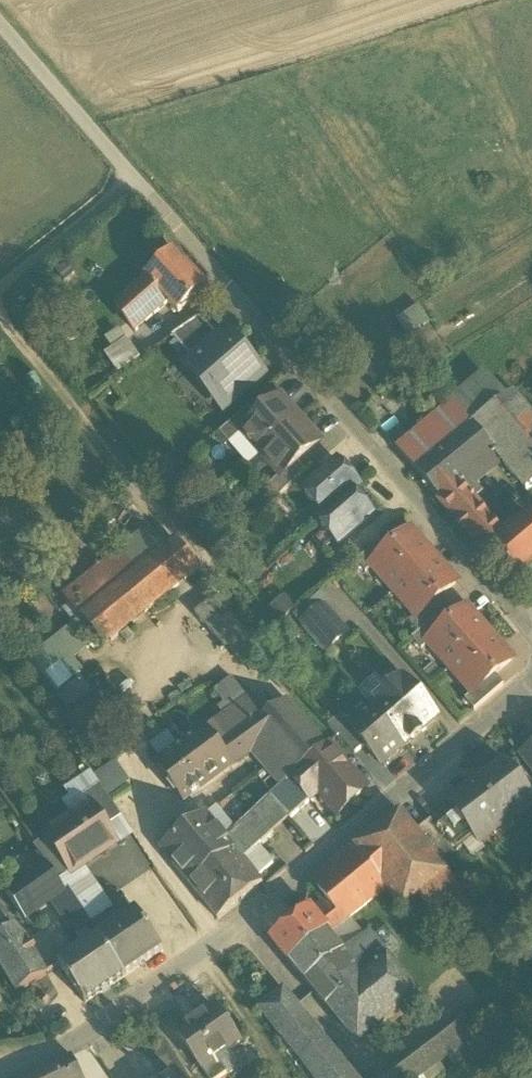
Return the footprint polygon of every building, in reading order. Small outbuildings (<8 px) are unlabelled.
[(168,304),(179,316),(206,290),(172,254),(145,280),(168,304)] [(117,306),(136,332),(168,304),(145,280),(117,306)] [(406,334),(430,323),(421,304),(397,315),(406,334)] [(172,338),(193,361),(219,339),(201,318),(172,338)] [(213,395),(225,408),(263,376),(251,362),(253,361),(239,345),(237,347),(225,333),(219,339),(193,361),(188,366),(200,379),(196,382),(210,398),(213,395)] [(98,356),(113,378),(139,360),(124,338),(98,356)] [(449,404),(469,426),(507,396),(488,373),(476,382),(449,404)] [(507,396),(469,426),(491,453),(524,491),(531,484),(531,418),(510,393),(507,396)] [(242,433),(261,455),(301,420),(281,397),(258,418),(241,432),(242,433)] [(413,471),(469,426),(449,404),(395,450),(413,471)] [(220,434),(229,445),(242,433),(241,432),(258,418),(249,408),(220,434)] [(321,443),(301,420),(261,455),(281,477),(281,478),(298,464),(321,443)] [(413,471),(437,499),(456,483),(491,453),(469,426),(413,471)] [(305,493),(324,515),(352,491),(358,485),(339,463),(305,493)] [(268,488),(277,499),(306,473),(298,464),(281,478),(281,477),(268,488)] [(502,537),(456,483),(437,499),(484,554),(489,549),(488,549),(502,537)] [(372,514),(352,491),(324,515),(318,521),(338,544),(372,514)] [(502,537),(488,549),(489,549),(514,579),(531,564),(531,525),(525,517),(502,537)] [(64,598),(82,620),(167,551),(149,528),(132,543),(64,598)] [(395,589),(396,590),(433,558),(410,532),(394,547),(378,561),(380,563),(399,585),(395,589)] [(356,562),(366,573),(375,565),(375,566),(380,563),(378,561),(394,547),(386,537),(356,562)] [(177,543),(167,551),(82,620),(99,642),(104,648),(199,571),(177,543)] [(456,584),(433,558),(396,590),(398,592),(402,588),(422,611),(423,613),(440,599),(456,584)] [(375,566),(395,589),(399,585),(380,563),(375,566)] [(398,592),(417,615),(422,611),(402,588),(398,592)] [(281,621),(297,606),(287,594),(270,609),(281,621)] [(195,615),(224,649),(226,648),(244,632),(215,598),(195,615)] [(409,623),(419,633),(442,614),(448,608),(440,599),(423,613),(422,611),(417,615),(418,616),(409,623)] [(302,628),(324,654),(347,634),(324,608),(302,628)] [(452,666),(453,667),(489,635),(467,610),(450,624),(434,638),(436,640),(456,663),(452,666)] [(450,624),(442,614),(419,633),(412,640),(422,651),(431,643),(432,643),(436,640),(434,638),(450,624)] [(87,651),(99,642),(82,620),(71,629),(87,651)] [(74,662),(87,651),(71,629),(31,661),(58,693),(83,674),(74,662)] [(226,648),(242,667),(262,650),(244,632),(226,648)] [(512,661),(489,635),(453,667),(453,668),(458,665),(478,688),(479,690),(495,676),(512,661)] [(432,643),(452,666),(456,663),(436,640),(432,643)] [(453,668),(474,692),(478,688),(458,665),(453,668)] [(465,700),(474,711),(504,685),(495,676),(479,690),(478,688),(474,692),(465,700)] [(404,680),(371,708),(349,728),(348,728),(365,748),(382,768),(405,748),(438,720),(404,680)] [(218,710),(223,718),(229,714),(248,701),(233,681),(214,692),(224,706),(218,710)] [(223,718),(205,731),(231,767),(250,753),(274,735),(262,719),(248,701),(229,714),(223,718)] [(250,753),(281,788),(291,779),(327,747),(286,701),(262,719),(274,735),(250,753)] [(340,739),(355,757),(365,748),(348,728),(349,728),(341,718),(328,728),(338,740),(340,739)] [(232,768),(231,767),(205,731),(180,750),(162,763),(157,766),(184,803),(232,768)] [(150,748),(162,763),(180,750),(168,734),(150,748)] [(319,795),(338,817),(367,791),(328,747),(327,747),(291,779),(311,803),(319,795)] [(531,770),(531,750),(523,757),(531,770)] [(94,778),(100,787),(108,799),(131,785),(116,763),(94,778)] [(477,838),(511,813),(515,818),(531,806),(531,801),(505,764),(476,784),(476,783),(450,802),(453,805),(477,838)] [(100,787),(94,778),(91,774),(64,791),(70,799),(62,804),(73,821),(92,808),(85,798),(100,787)] [(291,779),(281,788),(300,812),(311,803),(291,779)] [(122,820),(108,799),(100,787),(85,798),(92,808),(107,830),(122,820)] [(290,821),(300,812),(281,788),(271,798),(290,821)] [(271,798),(243,826),(261,846),(290,821),(271,798)] [(445,844),(453,855),(454,855),(477,838),(453,805),(429,823),(441,838),(445,844)] [(48,838),(72,875),(84,866),(117,845),(107,830),(92,808),(73,821),(48,838)] [(207,817),(227,841),(236,832),(217,810),(207,817)] [(402,910),(418,898),(449,874),(433,854),(428,847),(416,832),(401,812),(355,847),(387,891),(402,910)] [(258,879),(244,862),(234,850),(227,841),(207,817),(206,817),(161,852),(190,887),(218,922),(263,885),(258,879)] [(107,830),(117,845),(119,849),(134,838),(122,820),(107,830)] [(428,847),(433,854),(445,844),(441,838),(429,823),(416,832),(428,847)] [(243,826),(236,832),(227,841),(234,850),(244,862),(260,848),(261,846),(243,826)] [(59,884),(72,875),(48,838),(34,847),(47,867),(59,884)] [(327,933),(329,936),(387,891),(355,847),(327,870),(328,871),(312,885),(334,913),(320,923),(328,932),(327,933)] [(244,862),(258,879),(274,863),(260,848),(244,862)] [(6,871),(17,888),(40,872),(28,856),(6,871)] [(69,891),(92,924),(93,926),(115,911),(84,866),(72,875),(59,884),(66,893),(69,891)] [(26,923),(53,904),(67,894),(66,893),(59,884),(47,867),(40,872),(17,888),(7,895),(26,923)] [(462,892),(449,874),(418,898),(432,915),(462,892)] [(69,891),(66,893),(67,894),(53,904),(73,932),(74,934),(77,934),(78,933),(92,924),(69,891)] [(272,943),(289,965),(327,933),(328,932),(320,923),(309,909),(272,943)] [(137,913),(98,939),(125,979),(164,953),(137,913)] [(17,995),(48,977),(28,943),(14,930),(0,938),(0,966),(17,995)] [(289,965),(306,984),(343,953),(329,936),(327,933),(289,965)] [(351,963),(364,979),(389,959),(368,933),(349,948),(357,959),(351,963)] [(86,1005),(125,979),(98,939),(59,965),(86,1005)] [(349,948),(343,953),(351,963),(357,959),(349,948)] [(351,963),(343,953),(306,984),(326,1010),(333,1005),(364,979),(351,963)] [(419,996),(389,959),(364,979),(333,1005),(365,1040),(419,996)] [(261,1011),(273,1026),(297,1006),(284,991),(261,1011)] [(297,1006),(273,1026),(291,1049),(292,1049),(314,1077),(357,1077),(297,1006)] [(177,1035),(202,1071),(229,1053),(241,1045),(216,1009),(177,1035)] [(392,1069),(399,1077),(420,1077),(477,1035),(463,1016),(392,1069)] [(229,1053),(202,1071),(207,1077),(224,1077),(239,1068),(229,1053)] [(34,1076),(35,1077),(83,1077),(72,1057),(34,1076)] [(392,1069),(380,1077),(399,1077),(392,1069)]
